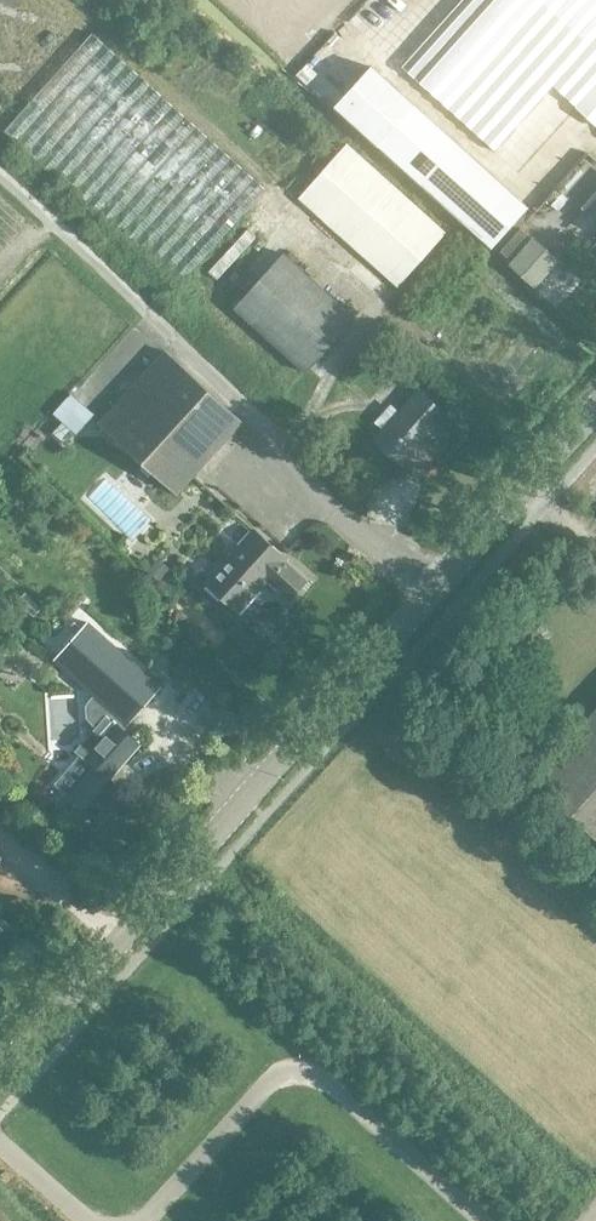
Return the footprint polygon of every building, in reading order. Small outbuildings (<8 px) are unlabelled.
[(404,66),(520,171),(558,127),(580,148),(595,130),(595,0),(464,0),(404,66)] [(179,286),(266,188),(93,31),(4,131),(179,286)] [(371,64),(335,104),(378,143),(492,247),(528,207),(414,103),(371,64)] [(299,198),(305,204),(397,287),(446,232),(348,143),(299,198)] [(584,208),(595,220),(595,195),(584,208)] [(521,228),(500,251),(511,260),(532,237),(521,228)] [(535,286),(557,260),(532,238),(509,263),(535,286)] [(234,308),(305,372),(307,373),(358,317),(285,251),(234,308)] [(163,350),(98,422),(98,423),(175,492),(240,420),(163,350)] [(78,429),(95,410),(72,390),(55,410),(78,429)] [(402,465),(447,415),(419,390),(398,413),(391,406),(377,421),(385,428),(374,440),(402,465)] [(287,556),(254,527),(206,580),(239,611),(268,579),(290,599),(308,580),(285,559),(287,556)] [(169,570),(179,558),(169,547),(158,559),(169,570)] [(54,659),(93,694),(127,724),(152,696),(153,697),(162,686),(89,620),(54,659)] [(31,671),(45,655),(32,644),(18,659),(31,671)] [(144,738),(127,724),(93,694),(84,704),(85,718),(96,727),(76,750),(79,754),(54,783),(66,794),(65,796),(95,822),(122,790),(109,779),(144,738)] [(533,781),(595,838),(595,710),(533,781)]
